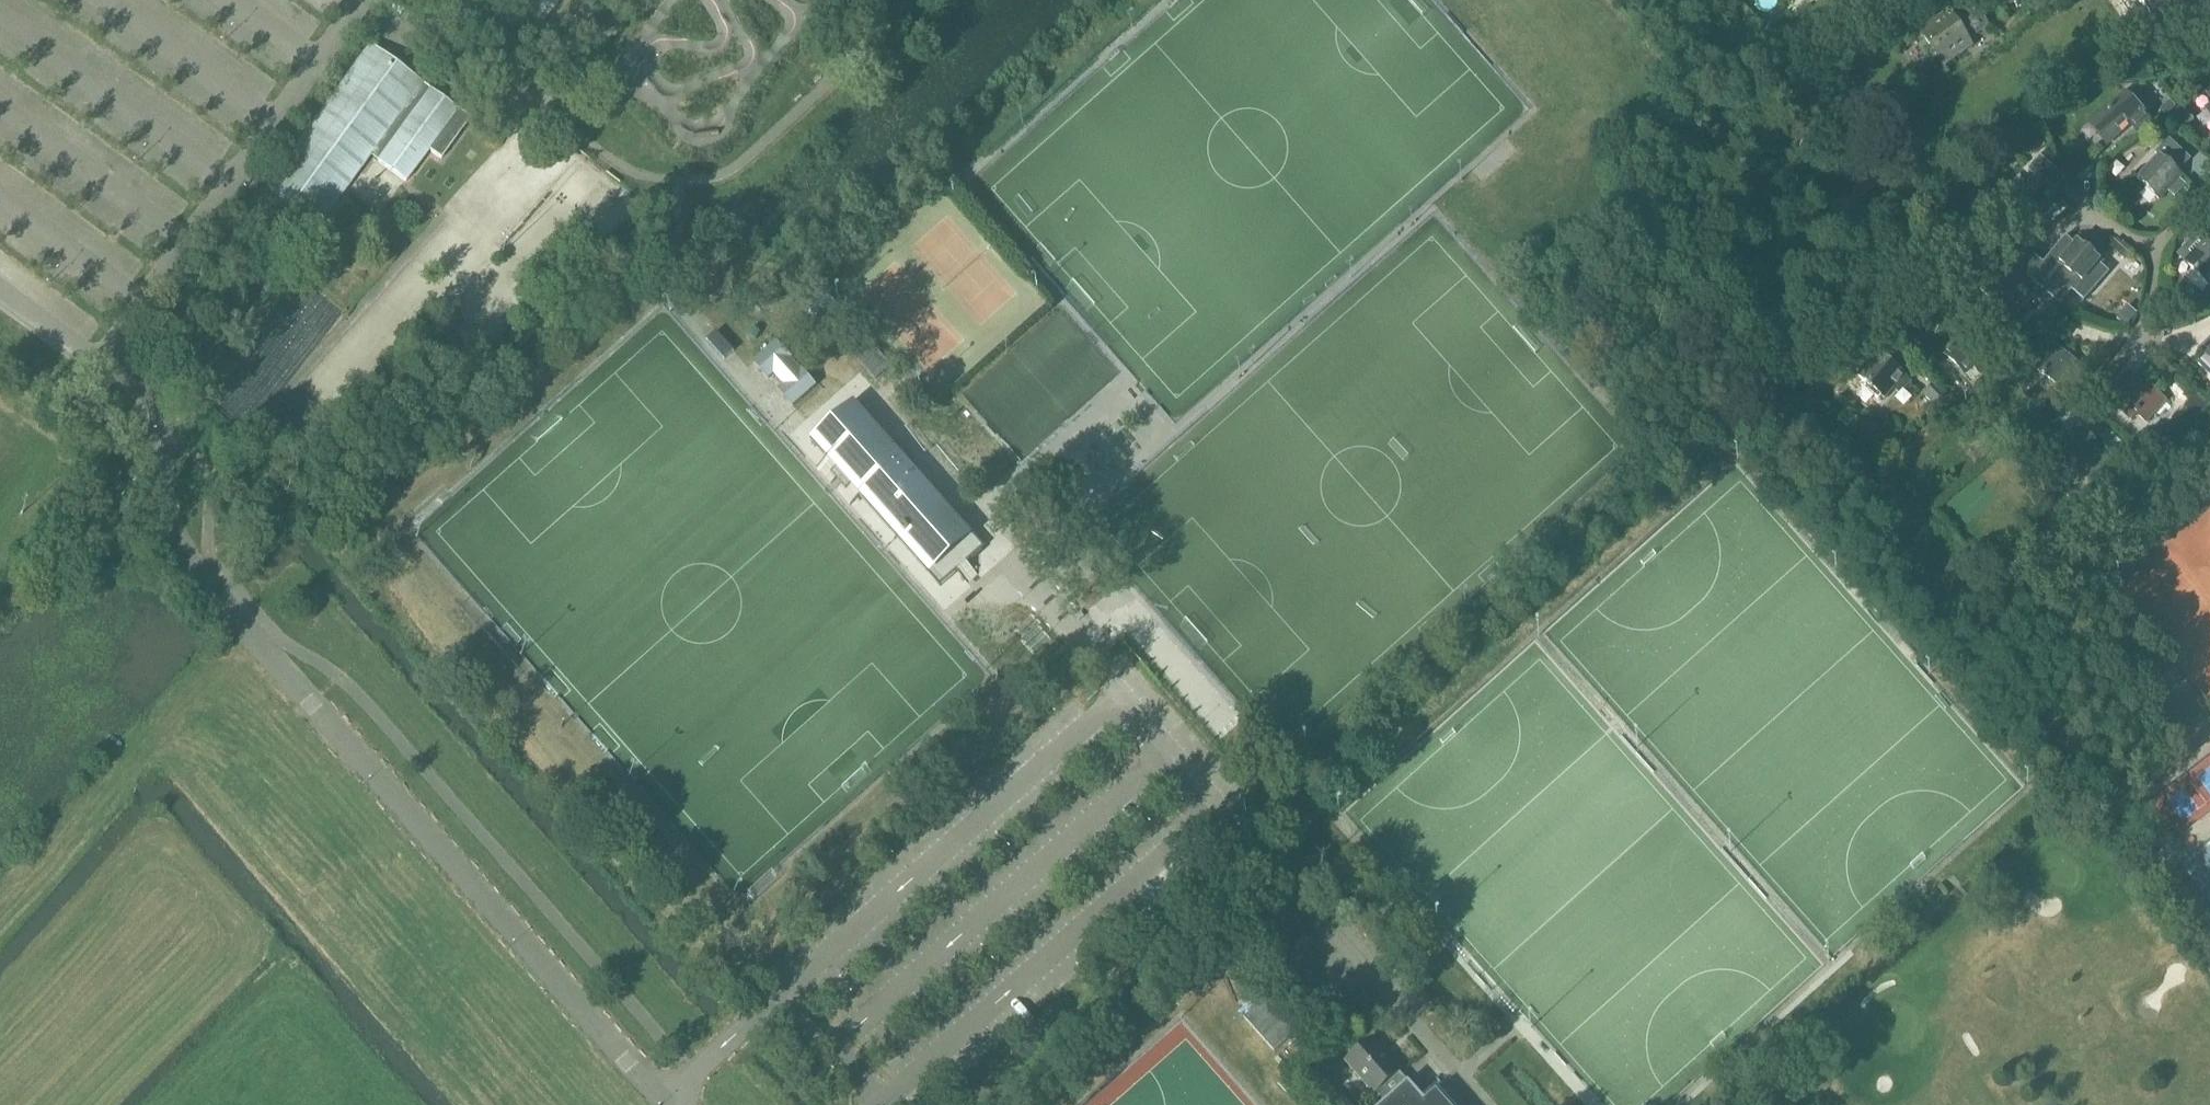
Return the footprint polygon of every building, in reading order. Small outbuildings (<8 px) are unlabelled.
[(2039,12),(2053,2),(2051,0),(2030,0),(2039,12)] [(1942,68),(1973,47),(1948,10),(1917,31),(1942,68)] [(441,159),(471,119),(371,45),(266,187),(319,226),(370,156),(406,182),(429,150),(441,159)] [(2200,57),(2209,68),(2209,67),(2209,49),(2200,57)] [(2150,78),(2139,88),(2153,104),(2164,95),(2150,78)] [(2156,117),(2135,91),(2123,101),(2120,97),(2091,121),(2109,144),(2134,124),(2139,131),(2156,117)] [(2159,106),(2165,113),(2176,104),(2170,97),(2159,106)] [(2178,132),(2194,120),(2182,105),(2167,117),(2178,132)] [(2177,196),(2189,184),(2182,178),(2187,174),(2162,151),(2138,177),(2162,200),(2171,190),(2177,196)] [(2035,177),(2009,207),(2023,220),(2027,215),(2033,220),(2057,194),(2054,191),(2065,179),(2041,156),(2028,170),(2035,177)] [(1973,193),(1967,200),(1976,209),(1983,201),(1973,193)] [(2063,234),(2039,261),(2068,289),(2081,301),(2107,272),(2100,265),(2106,259),(2080,237),(2074,243),(2063,234)] [(1982,257),(2000,249),(1996,241),(1987,237),(1976,242),(1982,257)] [(2209,237),(2187,261),(2209,283),(2209,238),(2209,237)] [(2033,297),(2020,285),(1995,263),(1976,285),(2001,307),(2013,319),(2033,297)] [(850,309),(845,315),(849,320),(855,315),(850,309)] [(761,332),(753,328),(749,335),(756,340),(761,332)] [(1983,374),(1997,360),(1965,329),(1942,353),(1968,377),(1977,368),(1983,374)] [(717,332),(716,332),(707,340),(724,360),(734,352),(734,351),(717,332)] [(862,334),(854,342),(861,351),(870,344),(862,334)] [(2061,386),(2080,360),(2046,336),(2028,362),(2061,386)] [(2201,350),(2209,359),(2209,340),(2201,350)] [(777,341),(754,362),(769,378),(774,373),(784,385),(779,389),(793,406),(816,386),(802,369),(801,370),(791,359),(792,358),(777,341)] [(1932,373),(1941,365),(1928,350),(1919,358),(1932,373)] [(1902,394),(1913,381),(1880,352),(1859,375),(1887,399),(1896,389),(1902,394)] [(2154,428),(2175,405),(2145,376),(2117,406),(2134,421),(2139,415),(2154,428)] [(1934,406),(1944,395),(1932,384),(1922,395),(1934,406)] [(853,402),(811,440),(941,587),(985,548),(857,403),(855,401),(853,402)] [(2103,471),(2113,459),(2108,455),(2110,453),(2081,427),(2059,451),(2088,478),(2098,466),(2103,471)] [(1050,501),(1054,505),(1064,497),(1056,488),(1046,497),(1047,498),(1050,501)] [(2071,516),(2080,505),(2069,496),(2060,507),(2071,516)] [(2008,565),(1997,576),(2004,583),(2015,572),(2008,565)] [(1267,997),(1244,1017),(1255,1029),(1277,1009),(1267,997)] [(1277,1009),(1255,1029),(1265,1040),(1287,1020),(1277,1009)] [(1342,1011),(1332,1019),(1336,1024),(1339,1027),(1349,1019),(1346,1016),(1342,1011)] [(1287,1020),(1265,1040),(1275,1051),(1297,1031),(1287,1020)] [(1373,1037),(1346,1061),(1374,1092),(1376,1091),(1386,1103),(1409,1082),(1402,1075),(1398,1070),(1401,1068),(1373,1037)] [(1384,1104),(1444,1104),(1436,1097),(1428,1104),(1415,1089),(1409,1083),(1409,1082),(1386,1103),(1384,1104)]
